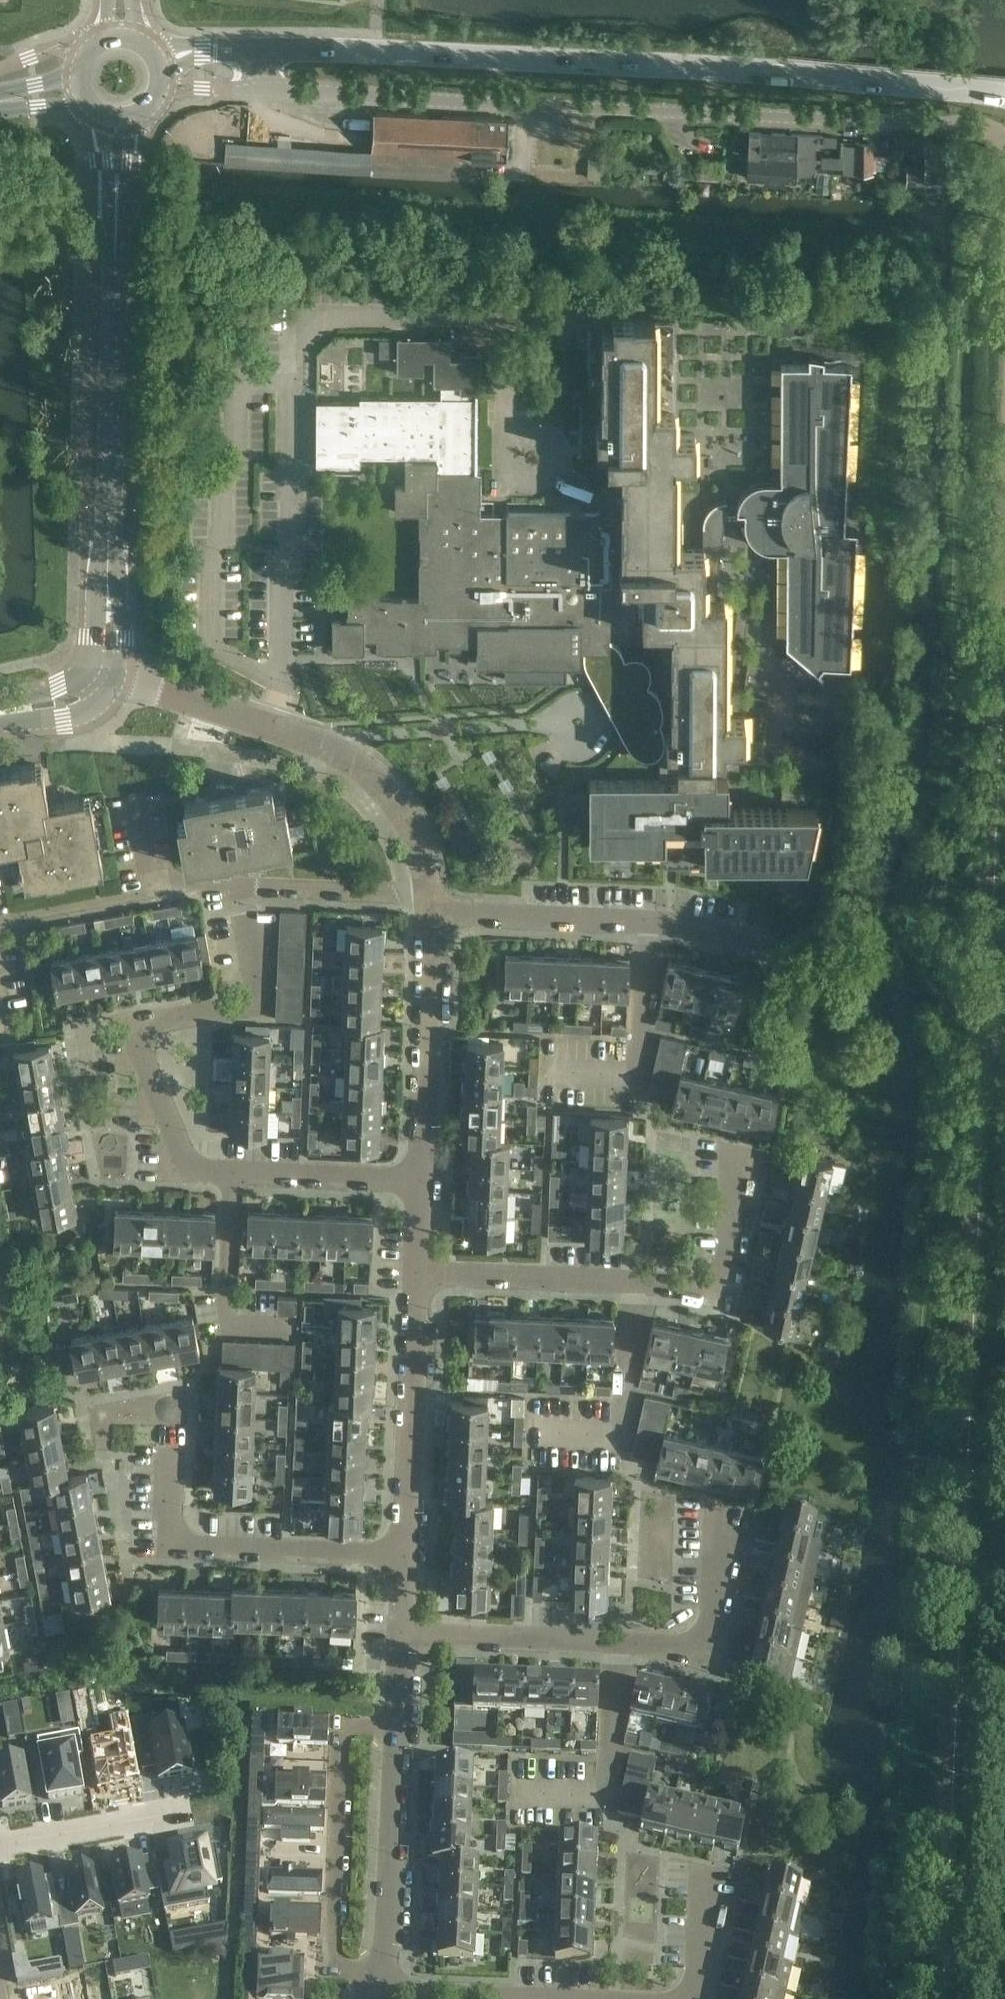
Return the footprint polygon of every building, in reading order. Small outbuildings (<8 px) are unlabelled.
[(373,113),(371,152),(225,143),(224,167),(415,178),(418,115),(373,113)] [(415,178),(459,180),(462,117),(418,115),(415,178)] [(506,159),(508,120),(462,117),(459,180),(475,181),(476,157),(506,159)] [(805,135),(748,132),(747,153),(748,153),(747,177),(763,178),(763,184),(783,185),(784,179),(795,179),(795,170),(809,171),(810,163),(813,161),(813,152),(810,149),(811,136),(805,136),(805,135)] [(835,137),(823,137),(822,172),(842,173),(842,159),(834,159),(835,137)] [(844,169),(854,170),(854,172),(872,172),(872,143),(854,142),(854,158),(844,158),(844,169)] [(946,188),(948,146),(926,145),(924,167),(907,166),(906,186),(946,188)] [(433,386),(440,386),(440,398),(359,398),(359,402),(316,402),(316,466),(360,466),(360,456),(402,457),(408,457),(436,457),(436,460),(405,460),(405,485),(396,485),(396,513),(420,513),(420,599),(378,599),(378,590),(347,590),(347,619),(333,619),(333,651),(364,651),(364,638),(376,638),(376,651),(436,652),(436,640),(449,640),(449,652),(465,652),(465,644),(477,644),(477,664),(506,664),(506,680),(565,681),(565,664),(580,664),(580,652),(584,652),(583,655),(584,658),(584,660),(584,662),(585,665),(585,667),(586,669),(587,671),(589,674),(591,677),(594,679),(596,681),(599,683),(603,685),(606,686),(606,690),(607,693),(616,702),(620,703),(624,703),(623,707),(623,711),(624,715),(625,719),(623,723),(623,727),(623,731),(623,734),(624,738),(625,741),(627,745),(628,747),(629,748),(630,750),(632,752),(634,754),(635,755),(637,756),(638,757),(640,758),(641,758),(643,759),(644,759),(646,759),(647,759),(648,760),(649,760),(650,760),(651,759),(652,759),(653,759),(654,759),(655,758),(656,758),(657,757),(657,756),(658,756),(659,755),(659,754),(659,780),(714,780),(714,768),(714,743),(744,743),(744,724),(744,716),(724,716),(724,600),(714,600),(702,600),(704,550),(674,550),(674,461),(695,461),(695,434),(674,434),(675,318),(612,318),(612,330),(602,330),(601,425),(606,425),(606,461),(622,461),(621,516),(595,516),(595,512),(506,511),(505,515),(479,515),(480,474),(475,474),(476,398),(476,393),(480,394),(481,353),(460,353),(459,359),(450,359),(450,338),(397,337),(396,374),(423,374),(423,360),(433,361),(433,386)] [(702,600),(714,600),(724,519),(744,520),(745,522),(745,524),(746,528),(746,530),(748,534),(749,535),(751,538),(753,540),(756,543),(758,544),(760,545),(762,547),(764,547),(767,548),(770,549),(773,549),(787,549),(787,644),(823,675),(825,673),(821,671),(823,665),(850,666),(856,529),(844,529),(851,366),(823,365),(823,359),(808,356),(808,365),(781,365),(780,481),(765,481),(762,481),(758,482),(753,484),(750,485),(748,487),(745,490),(744,491),(742,493),(740,496),(739,499),(738,502),(737,506),(737,510),(726,509),(729,502),(725,502),(723,503),(720,504),(718,505),(715,506),(713,508),(711,510),(709,512),(708,515),(707,517),(706,519),(705,521),(705,523),(705,526),(704,550),(702,600)] [(38,884),(103,872),(89,798),(44,806),(43,802),(47,802),(41,763),(0,771),(0,848),(9,846),(16,888),(38,884)] [(662,861),(665,861),(806,861),(810,844),(807,843),(814,811),(817,811),(817,809),(725,809),(725,782),(728,782),(728,780),(714,780),(659,780),(589,781),(589,814),(596,814),(596,847),(632,847),(662,847),(662,861)] [(193,866),(284,849),(282,841),(291,839),(284,803),(275,804),(272,786),(233,793),(232,788),(216,786),(215,797),(182,803),(186,821),(176,822),(183,859),(192,857),(193,866)] [(165,907),(167,916),(181,913),(180,905),(165,907)] [(167,916),(165,907),(151,910),(153,919),(167,916)] [(306,924),(307,912),(281,911),(280,923),(306,924)] [(117,916),(119,925),(133,922),(132,913),(117,916)] [(119,925),(117,916),(103,919),(105,927),(119,925)] [(69,925),(71,933),(85,931),(84,922),(69,925)] [(305,936),(306,924),(280,923),(279,935),(305,936)] [(71,933),(69,925),(55,927),(56,936),(71,933)] [(347,926),(346,951),(381,953),(381,941),(384,941),(385,929),(382,929),(382,927),(347,926)] [(173,938),(180,973),(203,969),(196,934),(173,938)] [(314,949),(322,949),(323,934),(314,934),(314,949)] [(305,949),(305,936),(279,935),(279,947),(305,949)] [(130,983),(155,978),(148,943),(133,946),(131,936),(122,938),(124,947),(130,983)] [(155,978),(180,973),(173,938),(148,943),(155,978)] [(124,947),(99,952),(106,987),(130,983),(124,947)] [(279,947),(278,959),(304,961),(305,949),(279,947)] [(322,949),(314,949),(313,963),(322,964),(322,949)] [(346,951),(344,976),(379,977),(380,967),(383,967),(384,954),(380,954),(381,953),(346,951)] [(99,952),(75,956),(82,991),(106,987),(99,952)] [(529,992),(530,957),(505,955),(503,991),(529,992)] [(82,991),(75,956),(50,961),(57,996),(82,991)] [(555,958),(530,957),(529,992),(553,993),(555,958)] [(553,993),(577,994),(579,959),(555,958),(553,993)] [(278,959),(278,971),(304,973),(304,961),(278,959)] [(577,994),(602,995),(603,960),(579,959),(577,994)] [(627,996),(629,961),(603,960),(602,995),(627,996)] [(693,968),(669,962),(661,997),(685,1003),(693,968)] [(717,973),(693,968),(685,1003),(709,1008),(717,973)] [(278,971),(277,984),(303,985),(304,973),(278,971)] [(717,973),(709,1008),(734,1014),(742,979),(717,973)] [(344,976),(343,1000),(378,1002),(379,991),(382,991),(382,979),(379,979),(379,977),(344,976)] [(311,997),(320,998),(321,983),(312,983),(311,997)] [(277,984),(277,995),(303,997),(303,985),(277,984)] [(277,995),(276,1007),(302,1009),(303,997),(277,995)] [(320,998),(311,997),(311,1012),(320,1012),(320,998)] [(343,1000),(342,1024),(383,1026),(383,1025),(377,1024),(378,1016),(381,1016),(381,1003),(378,1003),(378,1002),(343,1000)] [(276,1007),(276,1018),(276,1020),(302,1021),(302,1009),(276,1007)] [(670,1021),(658,1019),(656,1027),(668,1030),(670,1021)] [(528,1031),(528,1022),(513,1021),(513,1030),(528,1031)] [(528,1022),(528,1031),(542,1031),(543,1022),(528,1022)] [(576,1033),(576,1024),(561,1023),(561,1032),(576,1033)] [(342,1024),(342,1026),(347,1026),(346,1049),(382,1051),(382,1039),(385,1039),(386,1026),(383,1026),(342,1024)] [(576,1024),(576,1033),(591,1033),(591,1024),(576,1024)] [(625,1035),(626,1026),(611,1025),(611,1034),(625,1035)] [(702,1038),(704,1029),(690,1026),(688,1035),(702,1038)] [(704,1029),(702,1038),(717,1041),(719,1032),(704,1029)] [(312,1046),(321,1047),(322,1032),(313,1032),(312,1046)] [(233,1059),(269,1061),(270,1035),(234,1034),(233,1059)] [(661,1037),(658,1049),(684,1055),(687,1043),(661,1037)] [(17,1051),(14,1052),(18,1077),(54,1071),(49,1046),(36,1048),(35,1039),(16,1042),(17,1051)] [(466,1068),(502,1069),(503,1044),(467,1042),(466,1068)] [(710,1057),(712,1048),(697,1045),(695,1053),(710,1057)] [(321,1047),(312,1046),(311,1061),(320,1062),(321,1047)] [(294,1062),(303,1062),(304,1048),(295,1047),(294,1062)] [(712,1048),(710,1057),(724,1060),(726,1051),(712,1048)] [(346,1049),(345,1074),(381,1075),(381,1065),(384,1065),(385,1052),(382,1052),(382,1051),(346,1049)] [(658,1049),(656,1061),(681,1067),(684,1055),(658,1049)] [(529,1071),(538,1071),(539,1056),(530,1056),(529,1071)] [(757,1068),(759,1059),(745,1056),(743,1064),(757,1068)] [(233,1059),(232,1084),(268,1085),(269,1061),(233,1059)] [(759,1059),(757,1068),(771,1071),(773,1062),(759,1059)] [(656,1061),(653,1072),(679,1078),(680,1074),(681,1067),(656,1061)] [(303,1062),(294,1062),(294,1077),(302,1077),(303,1062)] [(501,1093),(502,1069),(466,1068),(465,1092),(501,1093)] [(58,1095),(54,1071),(18,1077),(23,1101),(58,1095)] [(538,1071),(529,1071),(528,1085),(537,1086),(538,1071)] [(653,1072),(651,1084),(676,1090),(679,1078),(653,1072)] [(345,1074),(344,1098),(380,1100),(380,1099),(383,1099),(384,1089),(380,1088),(381,1075),(345,1074)] [(673,1102),(671,1109),(672,1109),(672,1113),(681,1115),(682,1111),(696,1114),(705,1080),(680,1074),(679,1078),(676,1090),(673,1102)] [(705,1080),(696,1114),(697,1115),(696,1118),(706,1121),(707,1117),(720,1120),(728,1085),(705,1080)] [(310,1095),(319,1096),(319,1081),(311,1081),(310,1095)] [(232,1084),(230,1108),(267,1110),(268,1085),(232,1084)] [(651,1084),(648,1095),(648,1096),(673,1102),(676,1090),(651,1084)] [(752,1091),(728,1085),(720,1120),(744,1125),(752,1091)] [(752,1091),(744,1125),(745,1126),(744,1129),(754,1132),(755,1128),(769,1131),(777,1096),(752,1091)] [(499,1118),(501,1093),(465,1092),(463,1116),(499,1118)] [(23,1101),(27,1125),(62,1119),(58,1095),(23,1101)] [(319,1096),(310,1095),(309,1110),(318,1110),(319,1096)] [(292,1111),(301,1111),(302,1096),(293,1096),(292,1111)] [(344,1098),(343,1122),(378,1124),(378,1123),(382,1123),(383,1113),(379,1112),(380,1100),(344,1098)] [(527,1120),(536,1120),(536,1105),(528,1105),(527,1120)] [(230,1108),(229,1134),(266,1135),(267,1110),(230,1108)] [(301,1111),(292,1111),(291,1125),(300,1126),(301,1111)] [(463,1116),(462,1141),(508,1144),(508,1142),(498,1142),(499,1118),(463,1116)] [(591,1118),(589,1143),(625,1145),(628,1145),(628,1133),(626,1133),(626,1119),(591,1118)] [(67,1143),(62,1119),(27,1125),(31,1148),(26,1149),(27,1150),(67,1143)] [(536,1120),(527,1120),(526,1134),(535,1135),(536,1120)] [(378,1124),(343,1122),(342,1147),(377,1149),(378,1124)] [(551,1142),(560,1142),(561,1127),(552,1127),(551,1142)] [(308,1130),(308,1137),(308,1145),(317,1145),(317,1130),(308,1130)] [(507,1168),(508,1144),(462,1141),(462,1142),(472,1143),(471,1166),(507,1168)] [(560,1142),(551,1142),(551,1156),(560,1157),(560,1142)] [(27,1150),(31,1174),(66,1168),(62,1145),(67,1144),(67,1143),(27,1150)] [(589,1143),(588,1168),(624,1169),(627,1169),(627,1158),(625,1157),(625,1145),(589,1143)] [(534,1169),(543,1169),(543,1155),(534,1154),(534,1169)] [(838,1163),(817,1158),(801,1154),(796,1177),(774,1172),(771,1184),(793,1189),(795,1182),(826,1189),(826,1190),(831,1192),(832,1188),(839,1190),(845,1165),(838,1164),(838,1163)] [(471,1166),(470,1190),(506,1192),(507,1168),(471,1166)] [(31,1174),(35,1198),(71,1192),(66,1168),(31,1174)] [(588,1168),(587,1192),(623,1193),(626,1193),(626,1182),(624,1182),(624,1169),(588,1168)] [(543,1169),(534,1169),(533,1184),(542,1184),(543,1169)] [(550,1191),(558,1191),(559,1176),(550,1176),(550,1191)] [(819,1218),(826,1190),(826,1189),(795,1182),(793,1189),(790,1205),(767,1200),(764,1212),(787,1217),(788,1211),(819,1218)] [(4,1204),(13,1202),(10,1188),(1,1189),(4,1204)] [(470,1190),(469,1215),(505,1217),(506,1192),(470,1190)] [(558,1191),(550,1191),(549,1205),(558,1206),(558,1191)] [(71,1192),(35,1198),(40,1223),(75,1217),(71,1192)] [(587,1192),(586,1216),(622,1218),(625,1218),(625,1206),(622,1206),(623,1193),(587,1192)] [(13,1202),(4,1204),(7,1218),(15,1216),(13,1202)] [(532,1218),(540,1218),(541,1203),(532,1203),(532,1218)] [(139,1248),(140,1212),(115,1211),(113,1247),(139,1248)] [(813,1246),(819,1218),(788,1211),(787,1217),(784,1233),(761,1228),(758,1240),(781,1245),(782,1239),(813,1246)] [(165,1213),(140,1212),(139,1248),(163,1249),(165,1213)] [(272,1249),(274,1214),(248,1212),(247,1248),(272,1249)] [(189,1214),(165,1213),(163,1249),(187,1250),(189,1214)] [(187,1250),(213,1251),(214,1215),(189,1214),(187,1250)] [(298,1215),(274,1214),(272,1249),(296,1250),(298,1215)] [(322,1216),(298,1215),(296,1250),(321,1251),(322,1216)] [(505,1217),(469,1215),(468,1240),(504,1242),(505,1217)] [(347,1217),(322,1216),(321,1251),(345,1253),(347,1217)] [(586,1216),(585,1242),(621,1243),(624,1243),(624,1232),(621,1232),(622,1218),(586,1216)] [(371,1254),(372,1218),(347,1217),(345,1253),(371,1254)] [(540,1218),(532,1218),(531,1232),(540,1233),(540,1218)] [(548,1240),(557,1240),(557,1226),(548,1225),(548,1240)] [(781,1245),(777,1261),(754,1256),(751,1269),(774,1274),(776,1267),(806,1274),(813,1246),(782,1239),(781,1245)] [(800,1302),(806,1274),(776,1267),(774,1274),(771,1290),(748,1284),(745,1296),(768,1301),(769,1295),(800,1302)] [(137,1282),(137,1273),(123,1272),(122,1281),(137,1282)] [(137,1273),(137,1282),(152,1282),(152,1274),(137,1273)] [(186,1284),(186,1275),(172,1274),(171,1283),(186,1284)] [(186,1275),(186,1284),(201,1284),(201,1275),(186,1275)] [(270,1288),(271,1279),(256,1278),(256,1287),(270,1288)] [(271,1279),(270,1288),(285,1288),(285,1279),(271,1279)] [(319,1290),(320,1281),(305,1280),(305,1289),(319,1290)] [(320,1281),(319,1290),(334,1290),(334,1282),(320,1281)] [(369,1283),(354,1282),(354,1291),(369,1292),(369,1283)] [(113,1298),(113,1290),(98,1289),(98,1298),(113,1298)] [(113,1290),(113,1298),(128,1299),(128,1290),(113,1290)] [(163,1300),(164,1291),(149,1291),(149,1300),(163,1300)] [(164,1291),(163,1300),(178,1301),(178,1292),(164,1291)] [(63,1303),(78,1300),(76,1292),(61,1294),(63,1303)] [(741,1312),(740,1319),(756,1323),(793,1331),(800,1302),(769,1295),(768,1301),(764,1317),(741,1312)] [(296,1297),(277,1296),(277,1311),(296,1312),(296,1297)] [(339,1308),(338,1331),(374,1333),(375,1308),(361,1307),(362,1298),(339,1297),(339,1308)] [(314,1305),(305,1305),(304,1320),(313,1320),(314,1305)] [(475,1315),(472,1360),(513,1362),(513,1352),(515,1316),(504,1315),(504,1313),(489,1312),(489,1316),(475,1315)] [(539,1317),(515,1316),(513,1352),(538,1353),(539,1317)] [(538,1353),(562,1354),(563,1318),(539,1317),(538,1353)] [(167,1323),(174,1358),(199,1353),(192,1318),(167,1323)] [(562,1354),(586,1355),(588,1319),(563,1318),(562,1354)] [(586,1355),(612,1356),(613,1320),(588,1319),(586,1355)] [(670,1362),(678,1327),(653,1321),(645,1356),(670,1362)] [(150,1362),(174,1358),(167,1323),(143,1327),(150,1362)] [(126,1367),(150,1362),(143,1327),(119,1331),(126,1367)] [(702,1333),(678,1327),(670,1362),(694,1367),(702,1333)] [(102,1371),(126,1367),(119,1331),(95,1336),(102,1371)] [(338,1331),(337,1356),(373,1357),(374,1333),(338,1331)] [(702,1333),(694,1367),(719,1373),(727,1338),(702,1333)] [(102,1371),(95,1336),(70,1341),(73,1358),(76,1371),(76,1376),(102,1371)] [(302,1355),(311,1355),(312,1340),(303,1340),(302,1355)] [(223,1341),(221,1367),(233,1367),(235,1341),(223,1341)] [(247,1342),(235,1341),(233,1367),(246,1367),(247,1342)] [(255,1368),(257,1368),(259,1342),(247,1342),(246,1367),(255,1368)] [(257,1368),(270,1368),(271,1343),(259,1342),(257,1368)] [(270,1368),(281,1369),(282,1369),(283,1343),(271,1343),(270,1368)] [(295,1344),(283,1343),(282,1369),(289,1369),(294,1370),(295,1344)] [(311,1355),(302,1355),(302,1369),(319,1370),(320,1362),(311,1361),(311,1355)] [(337,1356),(336,1380),(372,1382),(373,1357),(337,1356)] [(73,1358),(57,1361),(60,1374),(76,1371),(73,1358)] [(233,1367),(221,1367),(220,1366),(219,1393),(254,1394),(255,1368),(246,1367),(233,1367)] [(289,1369),(282,1369),(281,1369),(280,1384),(289,1385),(289,1369)] [(653,1389),(655,1381),(643,1378),(641,1387),(653,1389)] [(371,1406),(372,1382),(336,1380),(335,1403),(330,1403),(330,1405),(371,1406)] [(512,1390),(512,1381),(498,1380),(497,1389),(512,1390)] [(512,1381),(512,1390),(527,1390),(527,1382),(512,1381)] [(561,1392),(561,1383),(547,1382),(546,1391),(561,1392)] [(561,1383),(561,1392),(575,1393),(576,1384),(561,1383)] [(610,1394),(610,1385),(596,1384),(595,1393),(610,1394)] [(686,1397),(689,1388),(674,1385),(672,1394),(686,1397)] [(689,1388),(686,1397),(701,1400),(703,1392),(689,1388)] [(296,1403),(305,1404),(306,1389),(297,1389),(296,1403)] [(253,1418),(254,1394),(219,1393),(217,1417),(253,1418)] [(645,1396),(643,1408),(668,1414),(671,1402),(645,1396)] [(305,1404),(296,1403),(296,1418),(304,1418),(305,1404)] [(450,1428),(486,1429),(487,1404),(451,1403),(450,1428)] [(693,1416),(695,1408),(681,1404),(679,1413),(693,1416)] [(24,1437),(59,1430),(55,1405),(19,1412),(24,1437)] [(278,1419),(287,1420),(288,1405),(279,1405),(278,1419)] [(330,1405),(329,1430),(365,1430),(366,1407),(371,1407),(371,1406),(330,1405)] [(643,1408),(640,1419),(666,1425),(668,1414),(643,1408)] [(695,1408),(693,1416),(707,1420),(709,1411),(695,1408)] [(740,1427),(742,1419),(728,1415),(726,1424),(740,1427)] [(252,1443),(253,1418),(217,1417),(216,1441),(252,1443)] [(287,1420),(278,1419),(278,1434),(286,1434),(287,1420)] [(514,1434),(523,1434),(523,1419),(514,1419),(514,1434)] [(640,1419),(637,1431),(663,1437),(664,1434),(666,1425),(640,1419)] [(742,1419),(740,1427),(755,1430),(757,1422),(742,1419)] [(485,1454),(486,1429),(450,1428),(449,1452),(485,1454)] [(64,1455),(59,1430),(24,1437),(28,1461),(64,1455)] [(329,1430),(328,1454),(364,1455),(365,1430),(329,1430)] [(637,1431),(635,1443),(660,1449),(663,1437),(637,1431)] [(523,1434),(514,1434),(513,1448),(522,1449),(523,1434)] [(658,1460),(656,1469),(669,1472),(668,1474),(679,1476),(680,1474),(681,1474),(689,1439),(664,1434),(663,1437),(660,1449),(658,1460)] [(294,1452),(303,1453),(304,1438),(295,1438),(294,1452)] [(689,1439),(681,1474),(692,1477),(692,1479),(703,1482),(703,1480),(704,1480),(712,1445),(689,1439)] [(251,1467),(252,1443),(216,1441),(215,1466),(251,1467)] [(632,1455),(658,1460),(660,1449),(635,1443),(632,1455)] [(712,1445),(704,1480),(716,1482),(715,1485),(727,1487),(727,1485),(728,1485),(736,1450),(712,1445)] [(736,1450),(728,1485),(741,1488),(741,1490),(752,1493),(752,1491),(753,1491),(761,1456),(736,1450)] [(303,1453),(294,1452),(294,1467),(302,1467),(303,1453)] [(484,1478),(485,1454),(449,1452),(448,1476),(484,1478)] [(276,1468),(285,1469),(286,1454),(277,1453),(276,1468)] [(328,1454),(327,1478),(363,1480),(364,1455),(328,1454)] [(28,1461),(32,1484),(86,1475),(86,1473),(68,1477),(64,1455),(28,1461)] [(512,1482),(521,1483),(521,1468),(521,1464),(512,1464),(512,1482)] [(251,1467),(215,1466),(214,1491),(250,1493),(251,1467)] [(285,1469),(276,1468),(275,1483),(284,1483),(285,1469)] [(5,1491),(13,1489),(11,1475),(2,1477),(5,1491)] [(91,1499),(86,1475),(32,1484),(33,1486),(52,1482),(56,1506),(91,1499)] [(448,1476),(447,1501),(492,1502),(483,1501),(484,1478),(448,1476)] [(574,1503),(610,1504),(611,1479),(575,1477),(574,1503)] [(362,1504),(363,1480),(327,1478),(326,1502),(362,1504)] [(521,1483),(512,1482),(511,1493),(520,1493),(521,1483)] [(292,1501),(301,1501),(302,1487),(293,1486),(292,1501)] [(537,1501),(546,1501),(547,1487),(538,1486),(537,1501)] [(23,1503),(31,1501),(29,1487),(20,1488),(23,1503)] [(56,1506),(60,1529),(95,1523),(91,1499),(56,1506)] [(301,1501),(292,1501),(291,1516),(300,1516),(301,1501)] [(491,1527),(492,1502),(447,1501),(447,1502),(456,1503),(455,1526),(491,1527)] [(546,1501),(537,1501),(536,1516),(545,1516),(546,1501)] [(362,1504),(326,1502),(325,1528),(360,1529),(362,1504)] [(574,1503),(573,1527),(609,1529),(610,1504),(574,1503)] [(10,1522),(19,1521),(16,1506),(8,1508),(10,1522)] [(519,1529),(527,1530),(528,1515),(519,1514),(519,1529)] [(755,1543),(778,1548),(779,1542),(819,1551),(820,1547),(823,1548),(828,1524),(816,1521),(786,1514),(781,1536),(758,1531),(755,1543)] [(29,1535),(37,1534),(35,1519),(26,1521),(29,1535)] [(19,1521),(10,1522),(13,1537),(22,1535),(19,1521)] [(60,1529),(65,1554),(100,1547),(95,1523),(60,1529)] [(455,1526),(454,1551),(490,1552),(491,1527),(455,1526)] [(608,1554),(609,1529),(573,1527),(572,1552),(608,1554)] [(527,1530),(519,1529),(518,1544),(527,1544),(527,1530)] [(37,1534),(29,1535),(31,1550),(40,1548),(37,1534)] [(535,1550),(544,1550),(544,1536),(536,1535),(535,1550)] [(749,1571),(772,1576),(773,1571),(814,1580),(820,1552),(819,1551),(779,1542),(778,1548),(775,1564),(752,1559),(749,1571)] [(65,1554),(69,1578),(104,1571),(100,1547),(65,1554)] [(544,1550),(535,1550),(534,1564),(543,1565),(544,1550)] [(454,1551),(453,1575),(489,1576),(490,1552),(454,1551)] [(607,1577),(608,1554),(572,1552),(571,1576),(607,1577)] [(19,1570),(28,1569),(25,1554),(17,1556),(19,1570)] [(516,1578),(525,1578),(526,1564),(517,1563),(516,1578)] [(38,1583),(46,1582),(44,1567),(35,1569),(38,1583)] [(28,1569),(19,1570),(22,1585),(31,1583),(28,1569)] [(104,1571),(69,1578),(74,1602),(109,1596),(104,1571)] [(742,1600),(765,1605),(767,1599),(808,1608),(814,1580),(773,1571),(772,1576),(768,1593),(745,1588),(742,1600)] [(489,1576),(453,1575),(452,1600),(488,1602),(489,1576)] [(607,1577),(571,1576),(570,1601),(606,1602),(607,1577)] [(525,1578),(516,1578),(516,1593),(525,1593),(525,1578)] [(46,1582),(38,1583),(40,1598),(49,1596),(46,1582)] [(533,1599),(542,1600),(542,1585),(533,1584),(533,1599)] [(207,1628),(231,1629),(233,1588),(232,1588),(232,1593),(208,1592),(207,1628)] [(258,1589),(233,1588),(231,1629),(232,1629),(232,1624),(256,1625),(258,1589)] [(256,1625),(280,1626),(282,1590),(258,1589),(256,1625)] [(182,1627),(184,1591),(159,1590),(157,1626),(182,1627)] [(280,1626),(305,1627),(306,1591),(282,1590),(280,1626)] [(208,1592),(184,1591),(182,1627),(207,1628),(208,1592)] [(305,1627),(329,1628),(331,1592),(306,1591),(305,1627)] [(329,1628),(354,1629),(356,1593),(331,1592),(329,1628)] [(736,1628),(759,1634),(761,1627),(801,1637),(808,1608),(767,1599),(765,1605),(762,1620),(739,1615),(736,1628)] [(486,1617),(487,1602),(467,1601),(466,1616),(486,1617)] [(28,1618),(37,1617),(34,1602),(25,1604),(28,1618)] [(37,1617),(28,1618),(31,1633),(40,1631),(37,1617)] [(0,1623),(0,1666),(6,1665),(3,1649),(9,1648),(5,1623),(0,1623)] [(730,1657),(753,1662),(754,1655),(795,1664),(801,1637),(761,1627),(759,1634),(756,1648),(733,1643),(730,1657)] [(181,1659),(182,1650),(167,1650),(167,1659),(181,1659)] [(182,1650),(181,1659),(196,1660),(196,1651),(182,1650)] [(230,1661),(231,1653),(216,1652),(216,1661),(230,1661)] [(231,1653),(230,1661),(245,1662),(245,1653),(231,1653)] [(279,1664),(279,1655),(265,1654),(264,1663),(279,1664)] [(279,1655),(279,1664),(293,1664),(294,1655),(279,1655)] [(726,1672),(725,1679),(740,1682),(769,1689),(766,1699),(775,1704),(782,1705),(785,1692),(788,1693),(795,1664),(754,1655),(753,1662),(749,1677),(726,1672)] [(328,1666),(328,1657),(313,1656),(313,1665),(328,1666)] [(328,1657),(328,1666),(342,1666),(343,1658),(328,1657)] [(497,1712),(499,1676),(474,1675),(472,1710),(497,1712)] [(524,1677),(499,1676),(497,1712),(522,1713),(524,1677)] [(522,1713),(546,1714),(548,1678),(524,1677),(522,1713)] [(572,1679),(548,1678),(546,1714),(571,1715),(572,1679)] [(571,1715),(596,1716),(598,1681),(572,1679),(571,1715)] [(662,1688),(638,1682),(630,1717),(655,1722),(662,1688)] [(687,1693),(662,1688),(655,1722),(679,1727),(687,1693)] [(687,1693),(679,1727),(704,1733),(711,1698),(687,1693)] [(265,1712),(252,1712),(250,1758),(264,1759),(265,1712)] [(167,1716),(134,1723),(139,1754),(153,1751),(159,1780),(192,1774),(183,1727),(169,1729),(167,1716)] [(327,1718),(279,1716),(278,1744),(326,1746),(327,1718)] [(111,1740),(88,1744),(97,1791),(127,1786),(126,1782),(138,1780),(127,1717),(107,1721),(111,1740)] [(22,1721),(5,1724),(8,1739),(24,1736),(22,1721)] [(78,1734),(37,1742),(42,1767),(43,1777),(44,1777),(48,1800),(81,1794),(75,1759),(82,1757),(78,1734)] [(625,1738),(623,1746),(638,1750),(640,1741),(625,1738)] [(496,1750),(497,1741),(482,1740),(482,1749),(496,1750)] [(497,1741),(496,1750),(511,1751),(511,1742),(497,1741)] [(545,1752),(546,1743),(531,1743),(531,1752),(545,1752)] [(546,1743),(545,1752),(560,1753),(560,1744),(546,1743)] [(580,1754),(595,1754),(596,1746),(581,1745),(580,1754)] [(672,1757),(674,1749),(660,1745),(658,1754),(672,1757)] [(674,1749),(672,1757),(686,1760),(688,1752),(674,1749)] [(630,1756),(628,1768),(653,1774),(655,1762),(630,1756)] [(0,1761),(0,1796),(2,1809),(30,1804),(21,1757),(0,1761)] [(262,1806),(264,1759),(250,1758),(248,1806),(262,1806)] [(434,1788),(470,1789),(471,1764),(435,1762),(434,1788)] [(679,1776),(681,1767),(666,1764),(664,1772),(679,1776)] [(681,1767),(679,1776),(693,1779),(695,1770),(681,1767)] [(650,1786),(653,1774),(628,1768),(625,1781),(650,1786)] [(497,1790),(506,1790),(506,1776),(498,1775),(497,1790)] [(726,1787),(728,1778),(714,1775),(712,1783),(726,1787)] [(277,1776),(276,1804),(323,1806),(325,1778),(277,1776)] [(728,1778),(726,1787),(740,1790),(742,1781),(728,1778)] [(647,1798),(649,1793),(650,1786),(625,1781),(622,1792),(647,1798)] [(434,1788),(433,1812),(469,1814),(470,1789),(434,1788)] [(506,1790),(497,1790),(496,1805),(505,1805),(506,1790)] [(622,1792),(619,1804),(645,1810),(647,1798),(622,1792)] [(642,1821),(640,1828),(665,1834),(673,1798),(649,1793),(647,1798),(645,1810),(642,1821)] [(665,1834),(689,1839),(697,1804),(673,1798),(665,1834)] [(619,1804),(617,1815),(617,1816),(642,1821),(645,1810),(619,1804)] [(689,1839),(713,1845),(721,1809),(697,1804),(689,1839)] [(260,1854),(262,1806),(248,1806),(246,1853),(260,1854)] [(713,1845),(738,1850),(746,1815),(721,1809),(713,1845)] [(433,1812),(432,1837),(468,1838),(469,1814),(433,1812)] [(324,1815),(265,1813),(264,1831),(282,1831),(311,1832),(324,1833),(324,1815)] [(495,1839),(504,1839),(505,1825),(496,1824),(495,1839)] [(311,1832),(282,1831),(282,1844),(311,1845),(311,1832)] [(432,1837),(431,1861),(476,1863),(477,1862),(467,1861),(468,1838),(432,1837)] [(558,1862),(594,1863),(595,1838),(559,1837),(558,1862)] [(504,1839),(495,1839),(495,1854),(503,1854),(504,1839)] [(174,1871),(157,1875),(164,1912),(209,1903),(206,1891),(212,1890),(211,1886),(222,1884),(215,1847),(204,1849),(203,1845),(195,1846),(181,1849),(182,1853),(171,1855),(174,1871)] [(521,1861),(530,1861),(531,1847),(522,1846),(521,1861)] [(258,1901),(260,1854),(246,1853),(244,1900),(258,1901)] [(111,1862),(110,1862),(119,1910),(119,1909),(136,1906),(148,1904),(147,1895),(157,1893),(158,1893),(154,1872),(142,1874),(140,1861),(132,1863),(129,1863),(128,1859),(121,1860),(111,1862)] [(476,1887),(476,1863),(431,1861),(431,1862),(441,1863),(440,1886),(476,1887)] [(530,1861),(521,1861),(521,1876),(530,1876),(530,1861)] [(558,1862),(557,1886),(593,1888),(594,1863),(558,1862)] [(69,1901),(57,1903),(62,1931),(78,1928),(76,1918),(103,1912),(95,1868),(88,1870),(87,1866),(72,1869),(73,1872),(66,1874),(69,1889),(67,1889),(68,1891),(67,1891),(69,1901)] [(282,1875),(269,1874),(268,1897),(321,1899),(322,1876),(296,1875),(296,1869),(282,1869),(282,1875)] [(741,1891),(739,1904),(762,1909),(764,1902),(794,1909),(801,1881),(770,1874),(765,1897),(741,1891)] [(17,1878),(15,1878),(18,1894),(16,1895),(17,1896),(18,1896),(20,1908),(19,1908),(19,1910),(21,1909),(24,1927),(58,1920),(60,1931),(62,1931),(57,1903),(52,1878),(35,1881),(34,1876),(28,1877),(17,1880),(17,1878)] [(503,1890),(512,1891),(513,1876),(504,1876),(503,1890)] [(474,1912),(476,1887),(440,1886),(439,1910),(474,1912)] [(557,1886),(556,1911),(592,1913),(593,1888),(557,1886)] [(512,1891),(503,1890),(503,1905),(511,1905),(512,1891)] [(519,1909),(528,1910),(529,1895),(520,1895),(519,1909)] [(732,1931),(756,1937),(757,1930),(788,1937),(798,1940),(805,1912),(794,1909),(764,1902),(762,1909),(759,1924),(735,1918),(732,1931)] [(319,1910),(271,1908),(270,1936),(318,1938),(319,1910)] [(519,1909),(519,1924),(527,1925),(528,1910),(519,1909)] [(438,1934),(474,1935),(474,1912),(439,1910),(438,1934)] [(556,1911),(555,1935),(591,1937),(592,1913),(556,1911)] [(501,1939),(510,1939),(511,1924),(502,1924),(501,1939)] [(226,1942),(227,1926),(207,1930),(210,1945),(226,1942)] [(782,1965),(788,1937),(757,1930),(756,1937),(752,1952),(729,1947),(726,1960),(749,1965),(751,1958),(782,1965)] [(474,1935),(438,1934),(437,1959),(472,1961),(474,1935)] [(590,1962),(591,1937),(555,1935),(554,1961),(590,1962)] [(510,1939),(501,1939),(501,1953),(509,1954),(510,1939)] [(517,1959),(526,1959),(527,1945),(518,1944),(517,1959)] [(254,1996),(256,1949),(242,1948),(240,1995),(254,1996)] [(257,1998),(301,1998),(303,1960),(259,1958),(257,1998)] [(723,1975),(720,1987),(743,1993),(744,1986),(786,1996),(792,1968),(782,1965),(751,1958),(749,1965),(746,1980),(723,1975)] [(30,1981),(17,1983),(17,1984),(64,1975),(61,1961),(59,1962),(60,1962),(27,1968),(30,1981)] [(127,1962),(113,1964),(115,1977),(130,1974),(127,1962)] [(786,1996),(744,1986),(743,1993),(741,1998),(785,1998),(786,1996)]
